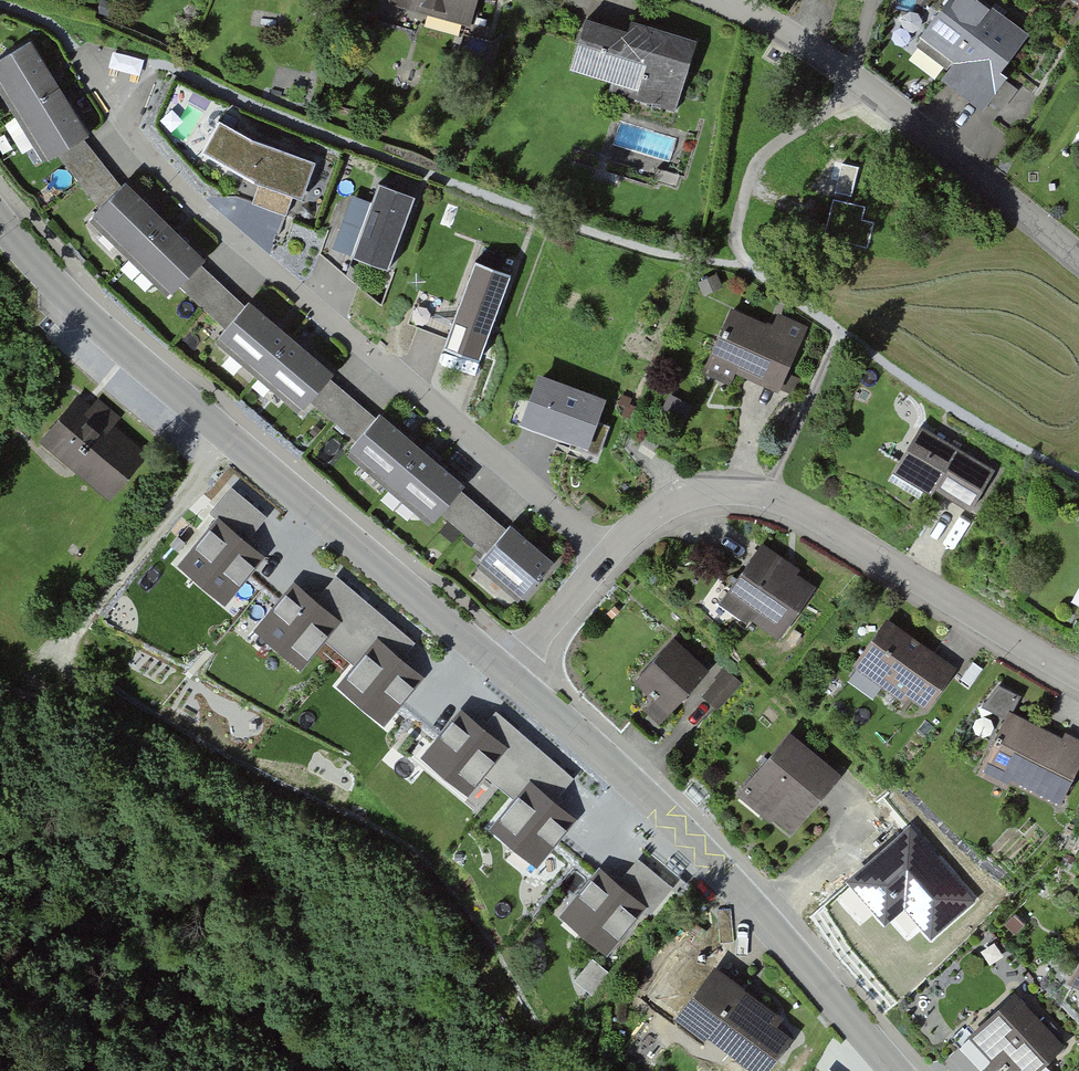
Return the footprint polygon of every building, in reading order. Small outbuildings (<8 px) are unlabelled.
[(390,4),(469,23),(469,21),(491,27),(497,0),(391,0),(390,4)] [(988,0),(944,0),(919,34),(954,59),(941,77),(982,107),(1008,72),(1001,67),(1028,30),(988,0)] [(631,29),(585,16),(570,70),(639,89),(636,98),(682,111),(702,40),(633,21),(631,29)] [(19,106),(59,81),(30,35),(0,54),(0,76),(19,106)] [(89,128),(59,81),(19,106),(48,153),(89,128)] [(246,139),(216,123),(201,149),(243,176),(282,193),(299,198),(313,162),(281,153),(246,139)] [(415,190),(378,177),(352,249),(388,262),(415,190)] [(203,260),(126,185),(90,221),(167,296),(203,260)] [(828,237),(870,246),(878,214),(835,204),(828,237)] [(511,269),(474,256),(444,339),(480,353),(511,269)] [(217,277),(195,295),(218,322),(239,303),(217,277)] [(218,331),(261,367),(292,331),(249,295),(218,331)] [(772,323),(731,305),(719,331),(711,348),(702,370),(730,383),(736,368),(778,387),(807,324),(777,311),(772,323)] [(334,367),(292,331),(261,367),(303,403),(334,367)] [(558,369),(538,413),(597,441),(618,396),(558,369)] [(93,402),(78,389),(38,435),(109,495),(147,450),(114,422),(121,415),(98,396),(93,402)] [(349,443),(391,479),(422,443),(380,407),(349,443)] [(994,466),(920,423),(893,469),(931,491),(934,485),(970,506),(994,466)] [(465,479),(422,443),(391,479),(434,515),(465,479)] [(260,551),(218,517),(184,560),(226,594),(260,551)] [(554,555),(510,518),(479,556),(523,593),(554,555)] [(800,567),(762,540),(742,569),(731,584),(719,601),(745,620),(749,615),(778,635),(815,584),(797,571),(800,567)] [(336,614),(294,580),(259,623),(301,657),(336,614)] [(957,666),(886,614),(851,662),(904,700),(908,695),(926,708),(957,666)] [(420,669),(378,635),(343,677),(385,711),(420,669)] [(707,670),(673,639),(634,681),(654,699),(645,710),(659,723),(707,670)] [(738,684),(722,671),(700,698),(716,711),(738,684)] [(503,739),(461,705),(427,748),(469,782),(503,739)] [(1009,708),(977,770),(1006,784),(1009,778),(1059,803),(1078,763),(1078,737),(1065,730),(1062,735),(1009,708)] [(842,775),(789,733),(739,796),(793,837),(842,775)] [(572,816),(530,782),(495,825),(537,859),(572,816)] [(910,828),(847,881),(886,927),(903,913),(926,939),(972,900),(910,828)] [(644,901),(602,867),(567,910),(609,944),(644,901)] [(1066,980),(1078,987),(1078,956),(1066,980)] [(580,978),(595,988),(607,968),(591,959),(580,978)] [(714,968),(675,1022),(701,1041),(705,1035),(757,1070),(769,1070),(791,1040),(778,1030),(786,1018),(714,968)] [(967,1034),(991,1059),(983,1066),(988,1070),(1033,1070),(1064,1042),(1015,990),(967,1034)]
